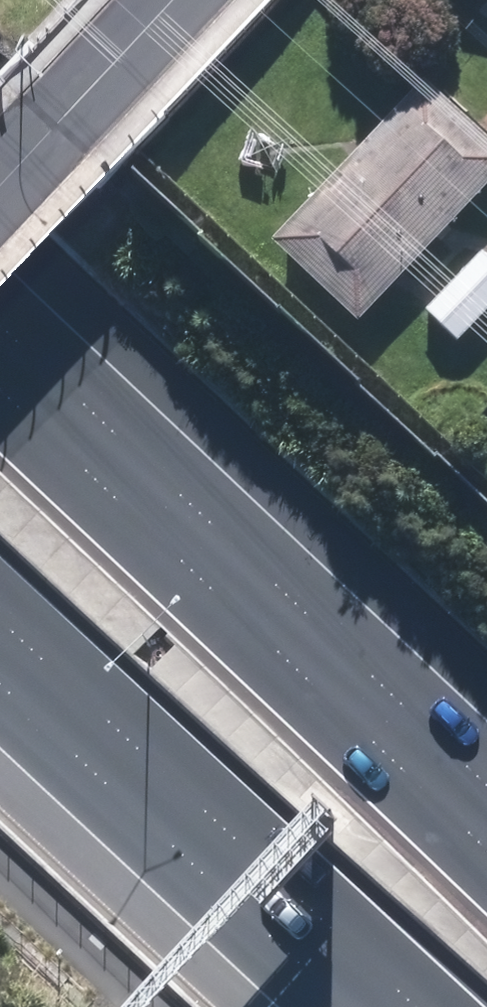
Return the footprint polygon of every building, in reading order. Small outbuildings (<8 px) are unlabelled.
[(363,318),(486,187),(486,138),(430,85),(282,242),(363,318)] [(486,306),(486,252),(482,247),(425,307),(457,337),(486,306)]
